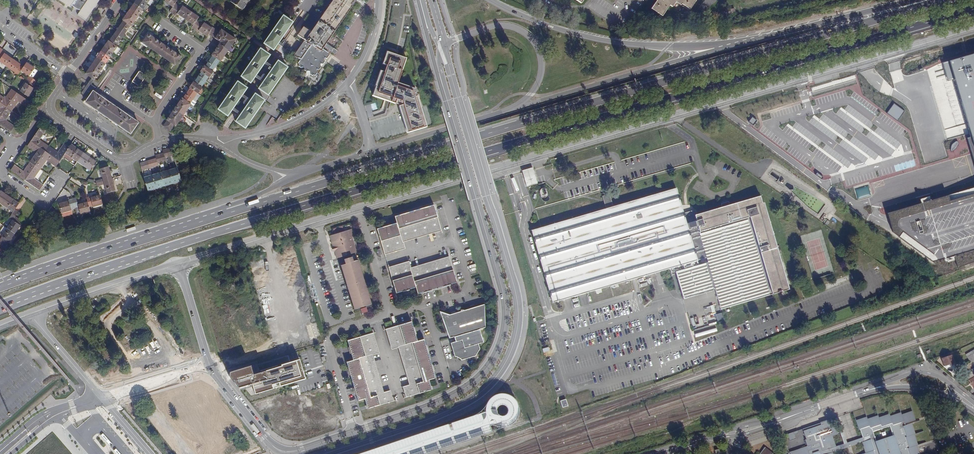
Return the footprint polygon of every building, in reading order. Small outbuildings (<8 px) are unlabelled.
[(70,7),(72,5),(78,9),(80,10),(77,14),(85,20),(99,0),(61,0),(70,7)] [(134,3),(142,9),(146,4),(140,0),(136,0),(134,3)] [(246,2),(243,0),(232,0),(231,2),(242,9),(246,2)] [(326,10),(315,25),(314,26),(309,23),(305,28),(303,26),(295,38),(303,43),(296,52),(295,51),(293,54),(294,55),(294,56),(300,60),(298,63),(298,66),(301,68),(304,67),(304,70),(306,72),(305,73),(306,76),(309,75),(310,74),(312,76),(315,75),(317,73),(316,70),(319,69),(321,67),(320,64),(323,64),(325,61),(324,58),(327,58),(329,56),(328,53),(322,49),(324,47),(325,45),(326,43),(356,1),(361,5),(363,1),(362,0),(332,0),(326,10)] [(656,1),(651,9),(662,16),(669,5),(672,7),(675,2),(680,5),(681,4),(689,9),(696,0),(656,0),(656,1)] [(741,0),(744,11),(755,8),(753,0),(742,0),(741,0)] [(134,3),(130,9),(139,15),(142,9),(134,3)] [(170,11),(173,13),(178,5),(175,3),(172,7),(170,11)] [(176,15),(177,14),(181,7),(178,5),(173,13),(176,15)] [(182,5),(181,7),(177,14),(185,19),(190,11),(182,5)] [(734,8),(720,12),(721,16),(735,13),(734,8)] [(130,9),(126,14),(135,21),(139,15),(130,9)] [(185,19),(193,25),(197,19),(199,17),(190,11),(185,19)] [(126,14),(122,20),(123,20),(130,25),(131,26),(135,21),(126,14)] [(282,16),(277,22),(278,23),(268,38),(267,37),(262,43),(271,50),(276,43),(275,43),(285,27),(286,28),(291,22),(282,16)] [(200,21),(197,19),(193,25),(191,27),(194,29),(200,21)] [(123,20),(116,31),(123,35),(130,25),(123,20)] [(197,32),(198,30),(203,24),(200,21),(194,29),(197,32)] [(198,30),(207,36),(208,34),(212,28),(204,22),(203,24),(198,30)] [(276,43),(286,28),(285,27),(275,43),(276,43)] [(227,33),(221,29),(219,31),(215,38),(220,42),(223,38),(227,33)] [(116,31),(109,41),(116,46),(123,35),(116,31)] [(281,46),(282,48),(293,32),(291,31),(281,46)] [(141,42),(147,46),(153,37),(148,33),(141,42)] [(235,39),(227,33),(223,38),(232,44),(235,39)] [(147,46),(152,50),(159,40),(153,37),(147,46)] [(228,50),(232,44),(223,38),(220,42),(219,44),(228,50)] [(108,40),(104,46),(113,53),(117,47),(116,46),(109,41),(108,40)] [(152,50),(158,53),(164,44),(159,40),(152,50)] [(337,50),(326,43),(324,47),(334,54),(337,50)] [(158,53),(163,57),(170,48),(164,44),(158,53)] [(224,55),(228,50),(219,44),(215,49),(224,55)] [(104,46),(100,52),(110,58),(113,53),(104,46)] [(163,57),(169,61),(175,52),(170,48),(163,57)] [(276,60),(271,66),(273,67),(262,83),(252,76),(263,60),(264,61),(268,55),(259,48),(254,55),(256,55),(245,71),(244,70),(239,76),(249,83),(253,85),(266,94),(270,89),(268,88),(280,71),(281,72),(285,67),(276,60)] [(215,49),(211,55),(212,56),(219,61),(220,61),(224,55),(215,49)] [(100,52),(97,57),(106,63),(110,58),(100,52)] [(181,56),(175,52),(169,61),(175,65),(181,56)] [(427,127),(417,88),(400,84),(407,56),(387,52),(385,61),(386,67),(385,71),(380,70),(374,97),(399,103),(407,132),(427,127)] [(5,53),(4,53),(0,58),(0,62),(6,66),(12,58),(5,53)] [(942,63),(948,81),(954,79),(971,137),(967,138),(973,162),(973,54),(942,63)] [(212,56),(205,66),(212,71),(219,61),(212,56)] [(97,57),(93,63),(102,69),(106,63),(97,57)] [(21,64),(12,58),(6,66),(15,72),(20,65),(21,64)] [(262,83),(273,67),(271,66),(264,61),(263,60),(252,76),(262,83)] [(35,68),(26,62),(23,67),(21,70),(28,76),(29,76),(30,75),(33,70),(35,68)] [(93,63),(89,68),(98,74),(102,69),(93,63)] [(15,72),(14,73),(17,75),(21,70),(23,67),(20,65),(15,72)] [(204,65),(200,71),(201,72),(208,77),(209,77),(213,71),(212,71),(205,66),(204,65)] [(89,68),(85,73),(91,78),(94,80),(98,74),(89,68)] [(140,71),(132,83),(137,86),(133,91),(133,92),(134,93),(146,76),(140,71)] [(201,72),(194,82),(201,87),(208,77),(201,72)] [(37,81),(29,76),(28,76),(26,78),(35,84),(37,81)] [(32,87),(35,84),(26,78),(24,81),(25,82),(32,87)] [(193,81),(189,87),(190,88),(197,93),(198,93),(202,88),(201,87),(194,82),(193,81)] [(227,116),(222,124),(223,125),(231,112),(230,111),(228,115),(227,114),(230,109),(229,108),(240,93),(250,100),(239,115),(238,114),(234,119),(233,118),(232,119),(243,127),(247,121),(246,120),(257,105),(258,106),(262,99),(249,91),(245,88),(236,81),(232,87),(233,88),(222,103),(221,103),(217,109),(227,116)] [(25,82),(19,91),(28,97),(34,88),(32,87),(25,82)] [(92,84),(89,82),(86,86),(84,85),(82,88),(83,89),(81,93),(86,97),(88,98),(93,90),(96,87),(92,84)] [(132,83),(128,88),(133,91),(137,86),(132,83)] [(190,88),(183,98),(190,103),(197,93),(190,88)] [(0,94),(0,102),(6,107),(16,92),(11,89),(5,98),(0,94)] [(139,122),(94,91),(93,90),(88,98),(85,102),(131,134),(139,122)] [(18,101),(27,108),(31,102),(16,92),(6,107),(12,110),(18,101)] [(239,115),(250,100),(240,93),(229,108),(230,109),(238,114),(239,115)] [(182,97),(178,103),(187,109),(191,104),(190,103),(183,98),(182,97)] [(178,103),(174,108),(184,115),(187,109),(178,103)] [(894,104),(887,113),(898,121),(905,111),(894,104)] [(12,110),(6,107),(0,116),(0,124),(11,131),(15,126),(6,119),(12,110)] [(174,108),(170,114),(180,120),(184,123),(186,119),(182,117),(184,115),(174,108)] [(170,114),(166,120),(167,120),(175,125),(176,126),(180,120),(170,114)] [(752,117),(748,122),(750,123),(753,125),(757,121),(752,117)] [(173,128),(165,123),(163,126),(170,131),(173,128)] [(39,139),(46,130),(40,126),(31,140),(45,150),(49,146),(39,139)] [(36,153),(30,162),(35,165),(45,150),(31,140),(26,146),(36,153)] [(951,146),(950,150),(951,151),(951,152),(953,151),(956,149),(959,143),(957,141),(956,141),(953,143),(951,146)] [(58,152),(49,146),(45,150),(60,160),(65,153),(69,146),(64,143),(58,152)] [(84,153),(71,144),(69,146),(65,153),(77,161),(84,153)] [(165,157),(173,155),(171,146),(162,149),(163,152),(165,157)] [(47,160),(56,166),(60,160),(45,150),(35,165),(40,169),(47,160)] [(157,163),(166,160),(165,157),(163,152),(155,155),(156,157),(157,163)] [(96,161),(84,153),(77,161),(89,170),(96,161)] [(150,168),(158,165),(157,163),(156,157),(148,160),(150,168)] [(142,170),(150,168),(148,160),(139,162),(142,170)] [(24,171),(14,164),(10,170),(25,180),(35,165),(30,162),(24,171)] [(34,178),(40,169),(35,165),(25,180),(39,190),(43,184),(34,178)] [(534,171),(532,165),(521,168),(523,174),(534,171)] [(99,168),(103,181),(112,178),(108,166),(99,168)] [(177,167),(168,170),(172,183),(181,181),(177,167)] [(168,170),(160,172),(164,186),(172,183),(168,170)] [(523,174),(525,183),(536,179),(534,171),(523,174)] [(160,172),(152,174),(156,188),(164,186),(160,172)] [(152,174),(144,177),(148,191),(156,188),(152,174)] [(115,190),(112,178),(103,181),(106,193),(115,190)] [(887,213),(890,223),(893,233),(933,261),(973,249),(973,187),(887,213)] [(694,212),(684,215),(676,188),(613,206),(606,208),(531,230),(552,302),(637,278),(640,288),(653,284),(650,274),(670,268),(671,273),(676,272),(683,299),(716,289),(721,308),(789,289),(764,202),(762,203),(760,196),(729,204),(728,201),(721,203),(722,207),(695,214),(694,212)] [(1,203),(13,212),(15,209),(19,203),(7,194),(1,203)] [(93,207),(103,204),(100,194),(91,197),(90,197),(92,205),(93,207)] [(606,208),(613,206),(609,194),(602,196),(606,208)] [(72,209),(71,208),(69,200),(68,200),(58,203),(61,213),(72,209)] [(80,214),(90,211),(89,207),(87,201),(78,204),(77,204),(78,206),(80,214)] [(404,248),(402,242),(442,231),(434,204),(394,216),(397,223),(377,229),(384,254),(404,248)] [(18,211),(15,209),(13,212),(9,217),(13,219),(7,227),(15,233),(21,225),(19,224),(22,220),(16,215),(18,211)] [(9,241),(15,233),(7,227),(1,235),(1,236),(2,236),(9,241)] [(352,237),(353,237),(351,229),(330,236),(333,246),(331,247),(333,252),(334,251),(336,258),(343,256),(351,254),(356,252),(352,237)] [(416,287),(418,294),(457,282),(449,256),(410,268),(408,262),(389,268),(396,293),(416,287)] [(356,261),(369,304),(355,309),(344,269),(342,270),(354,311),(360,309),(365,308),(372,306),(358,259),(352,260),(345,262),(340,264),(341,266),(356,261)] [(342,270),(344,269),(355,309),(369,304),(356,261),(341,266),(342,270)] [(485,329),(484,305),(447,316),(446,317),(446,318),(445,319),(445,320),(445,321),(446,323),(446,325),(446,327),(447,329),(448,331),(450,333),(449,334),(450,338),(454,337),(479,330),(485,329)] [(725,320),(722,312),(715,314),(717,323),(725,320)] [(392,348),(399,346),(410,385),(404,387),(407,397),(432,390),(429,380),(435,378),(424,339),(417,341),(412,321),(387,329),(392,348)] [(716,323),(693,329),(696,339),(718,333),(716,323)] [(479,330),(454,337),(455,342),(450,344),(454,357),(455,357),(460,360),(460,361),(475,357),(479,350),(478,345),(483,343),(479,330)] [(353,360),(347,362),(358,401),(365,399),(368,409),(392,401),(390,392),(383,394),(372,354),(378,352),(372,333),(347,340),(353,360)] [(968,359),(973,355),(973,349),(966,354),(968,359)] [(954,362),(950,352),(941,355),(942,358),(941,358),(944,366),(945,366),(952,363),(954,362)] [(250,366),(231,372),(232,378),(240,388),(253,384),(257,395),(307,380),(301,361),(253,376),(250,366)] [(484,408),(471,414),(449,424),(359,453),(423,453),(457,442),(477,435),(493,426),(499,427),(504,426),(509,424),(512,419),(514,414),(514,408),(511,403),(507,399),(502,397),(496,397),(491,399),(487,403),(484,408)] [(798,431),(787,435),(790,442),(796,440),(795,436),(799,434),(798,431)]
